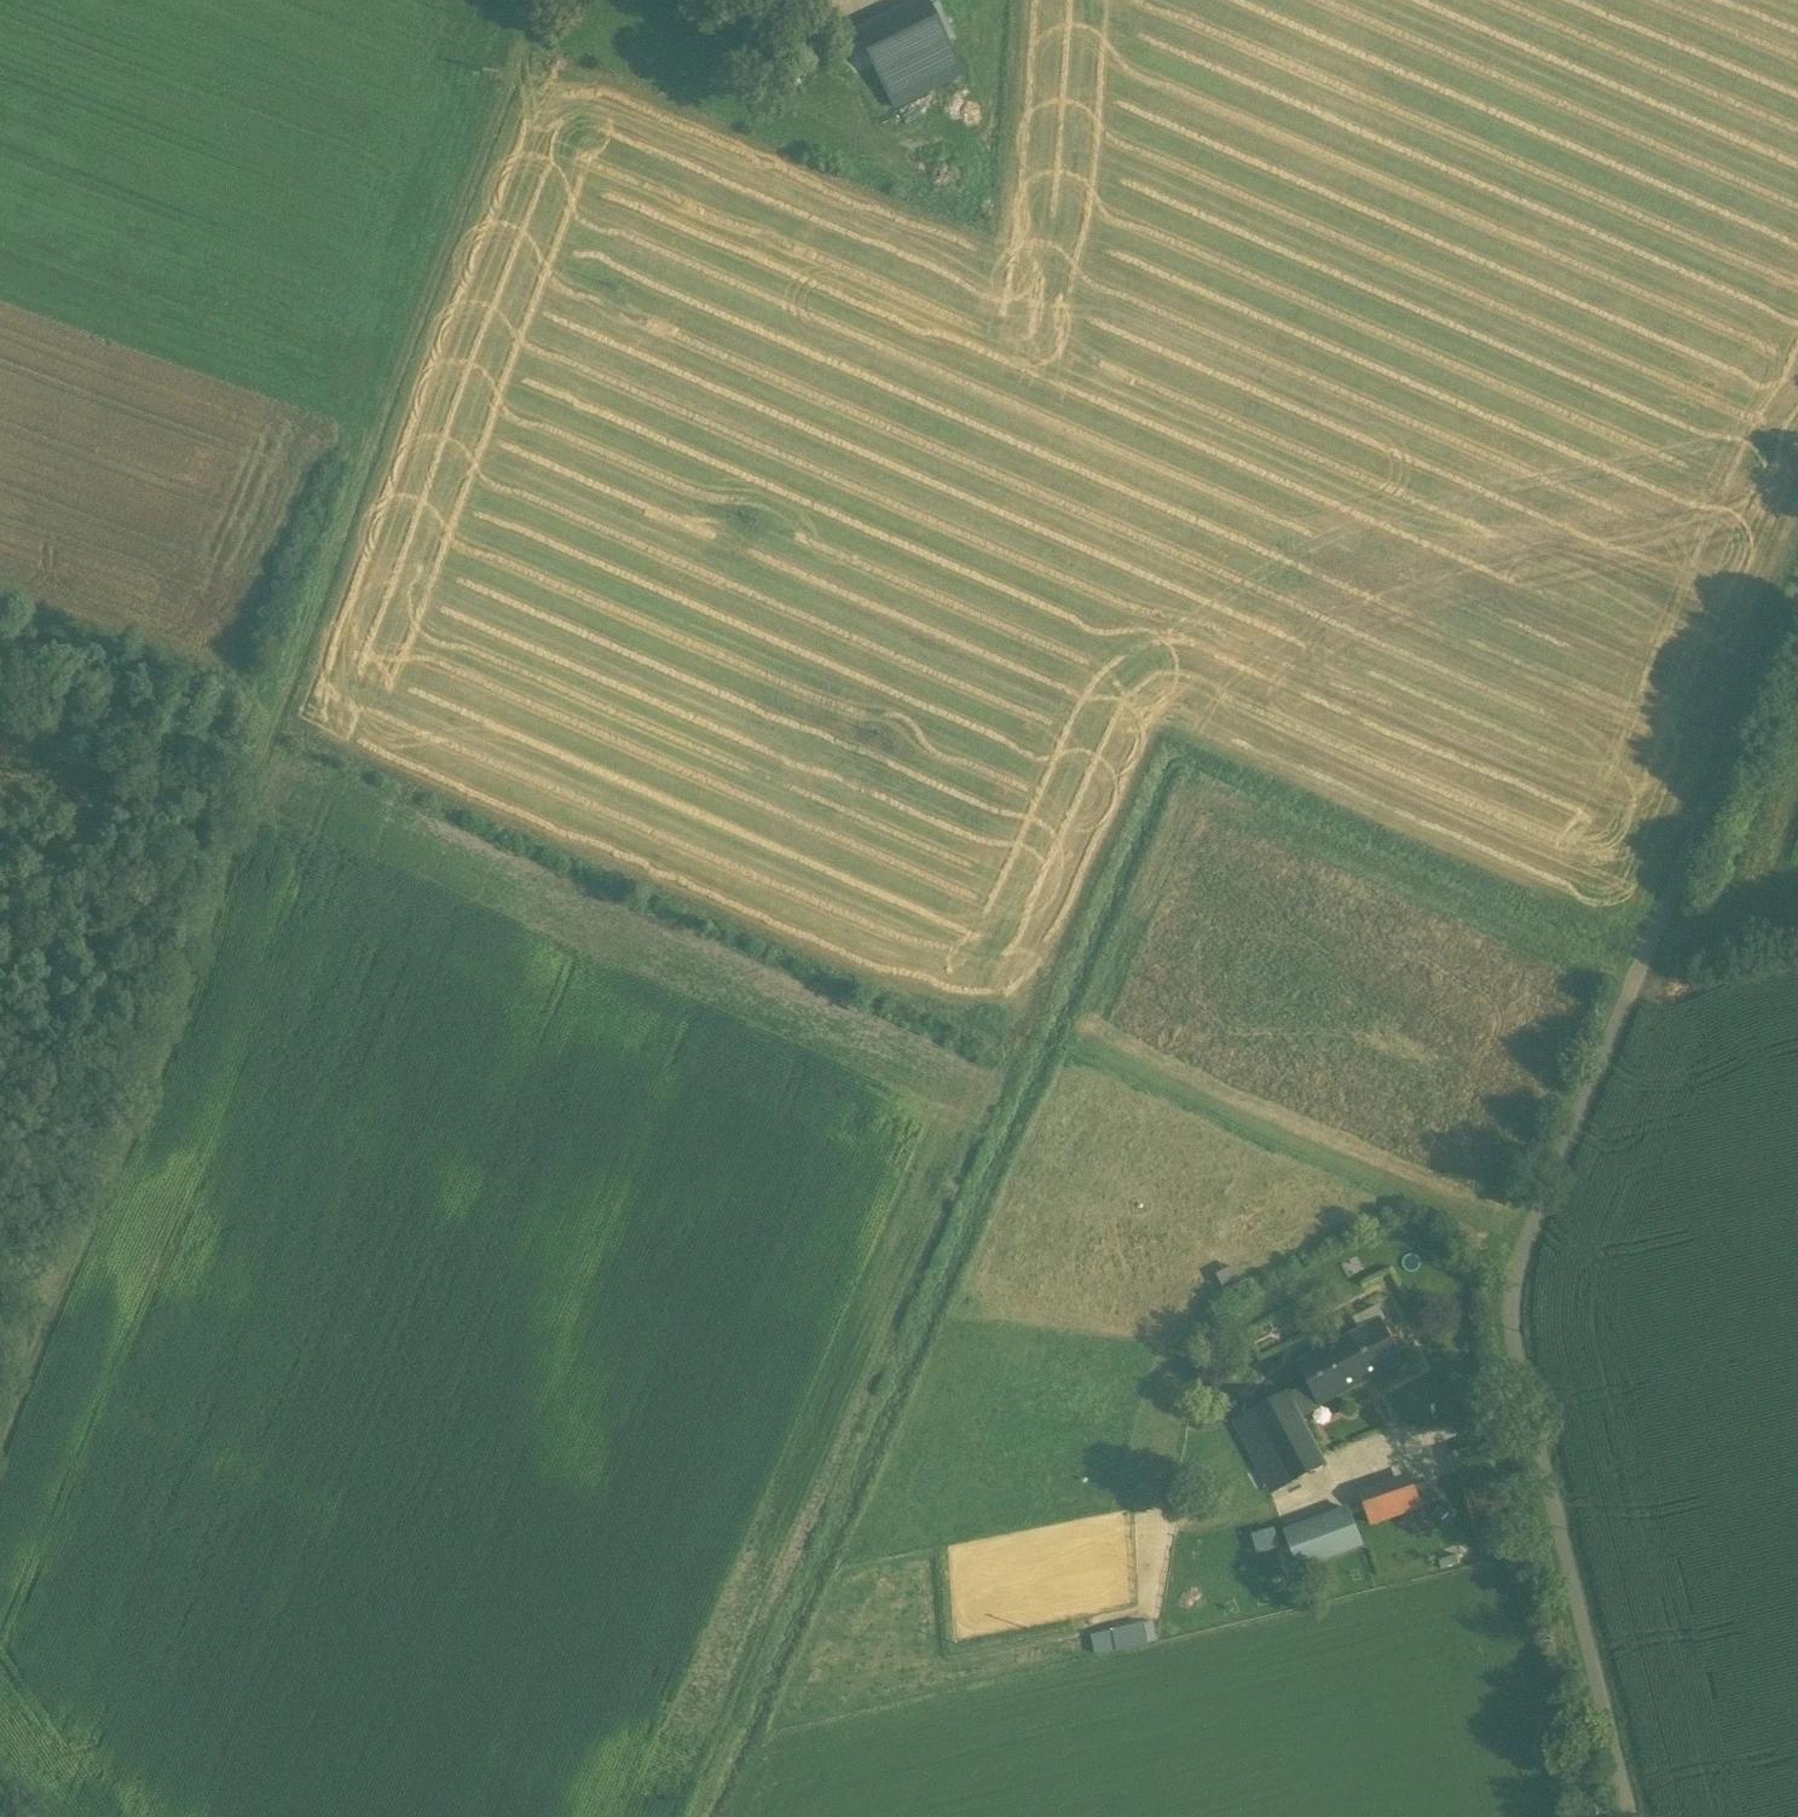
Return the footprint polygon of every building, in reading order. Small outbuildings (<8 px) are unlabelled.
[(939,0),(877,0),(860,8),(900,94),(937,76),(921,42),(952,27),(939,0)] [(1413,1348),(1385,1299),(1305,1344),(1317,1366),(1248,1405),(1285,1471),(1338,1442),(1316,1403),(1413,1348)] [(1421,1458),(1365,1479),(1377,1510),(1432,1490),(1421,1458)] [(1367,1533),(1352,1492),(1290,1513),(1305,1554),(1367,1533)] [(1261,1550),(1283,1543),(1277,1524),(1255,1531),(1261,1550)] [(1159,1641),(1156,1619),(1095,1627),(1098,1650),(1159,1641)]
